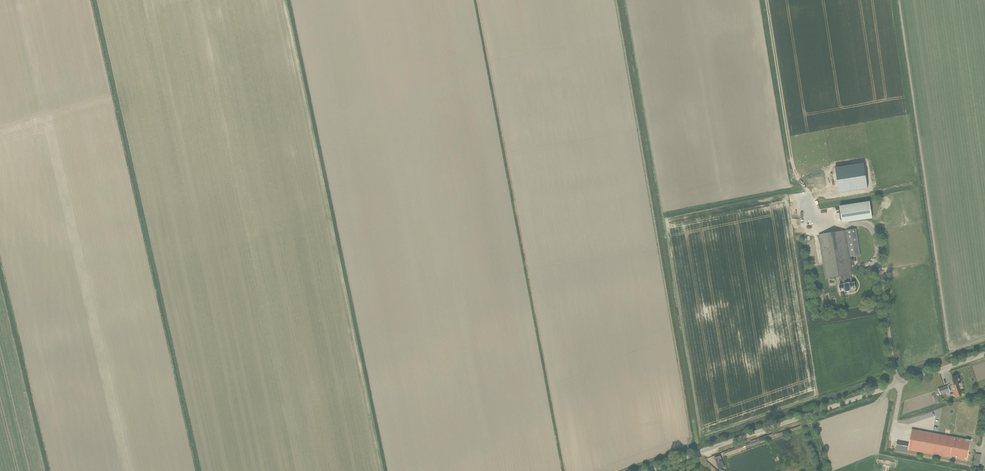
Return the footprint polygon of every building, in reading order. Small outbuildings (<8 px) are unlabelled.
[(864,163),(835,168),(839,192),(867,188),(864,163)] [(797,218),(803,217),(798,196),(791,198),(797,218)] [(839,206),(842,222),(872,218),(869,201),(839,206)] [(852,283),(850,275),(852,274),(850,257),(860,255),(860,253),(856,228),(819,234),(825,278),(839,276),(840,280),(842,280),(843,284),(839,285),(840,291),(845,290),(845,291),(850,290),(855,289),(854,282),(852,283)] [(955,398),(962,396),(958,384),(961,383),(958,374),(952,376),(953,380),(952,381),(953,385),(955,390),(953,391),(955,398)] [(950,391),(948,386),(939,389),(940,394),(950,391)] [(967,460),(971,440),(912,429),(908,449),(967,460)] [(758,438),(750,441),(751,442),(751,444),(762,440),(762,441),(765,440),(765,439),(774,436),(773,434),(773,433),(766,435),(758,438)] [(909,444),(897,442),(895,450),(907,452),(909,444)] [(720,455),(714,457),(718,469),(724,467),(720,455)]
